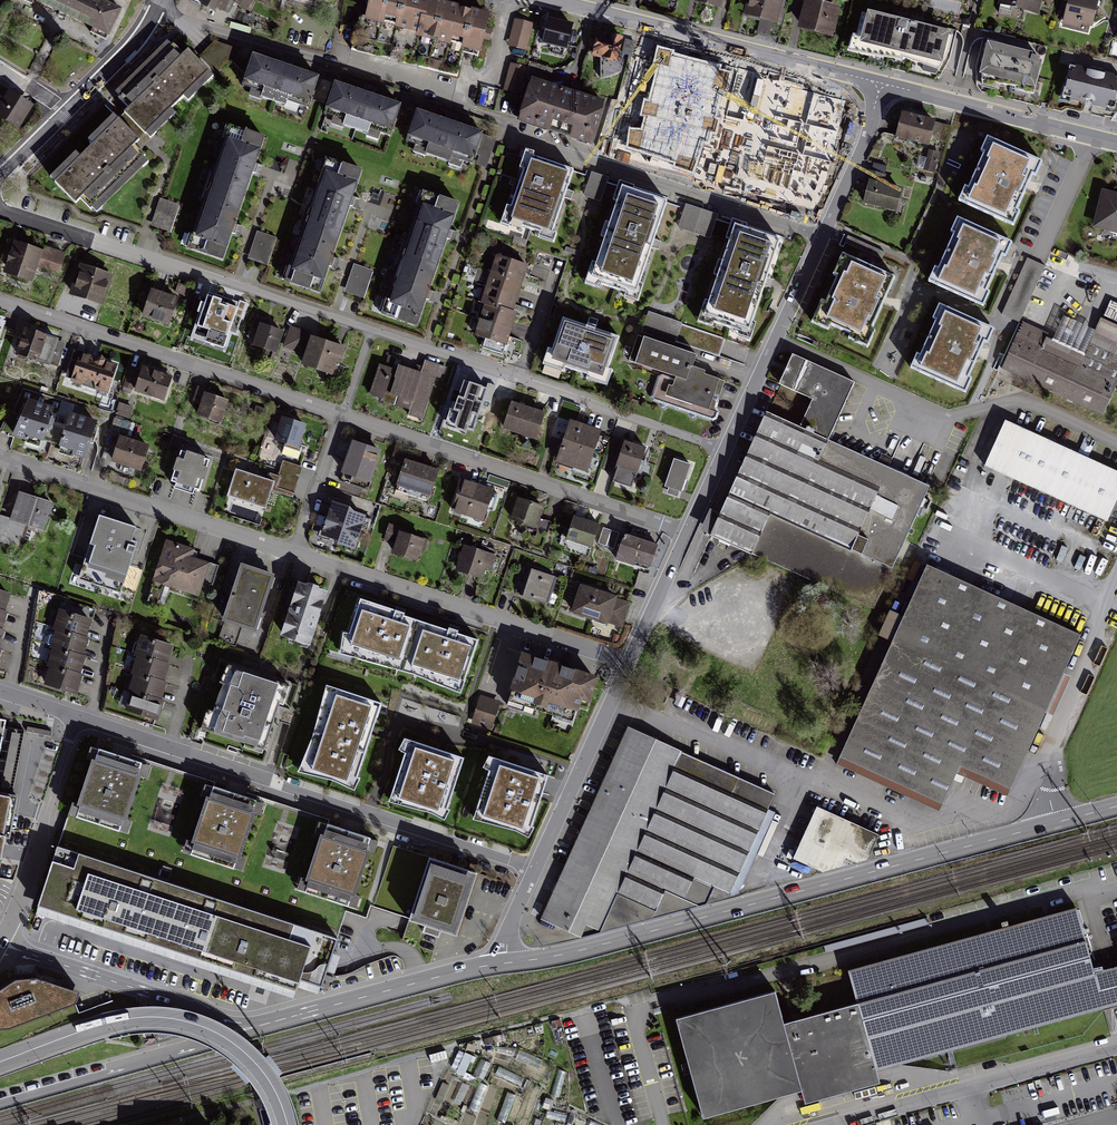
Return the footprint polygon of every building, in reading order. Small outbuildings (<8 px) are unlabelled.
[(106,0),(29,0),(61,17),(107,38),(122,8),(106,0)] [(202,0),(200,4),(214,12),(216,7),(224,11),(225,10),(229,11),(235,0),(202,0)] [(235,2),(240,4),(239,6),(247,10),(252,0),(236,0),(235,2)] [(287,4),(329,14),(330,8),(336,10),(339,0),(289,0),(287,4)] [(365,15),(361,14),(352,48),(458,74),(463,52),(478,55),(479,50),(481,51),(491,10),(449,0),(369,0),(365,15)] [(745,13),(761,17),(773,20),(778,21),(783,0),(748,0),(745,13)] [(812,0),(807,0),(800,29),(832,37),(839,6),(812,0)] [(998,9),(1037,19),(1042,0),(1000,0),(998,9)] [(1093,0),(1068,0),(1063,24),(1091,31),(1098,1),(1093,0)] [(950,34),(864,11),(854,49),(940,72),(950,34)] [(773,20),(761,17),(757,34),(764,35),(769,36),(773,20)] [(533,23),(515,19),(509,46),(526,50),(533,23)] [(571,27),(547,22),(542,45),(566,50),(571,27)] [(623,38),(599,33),(594,57),(618,61),(623,38)] [(167,39),(115,90),(120,94),(118,96),(128,106),(118,116),(113,111),(87,137),(92,142),(81,153),(76,148),(49,174),(76,201),(80,196),(91,207),(92,206),(97,210),(149,160),(144,155),(145,154),(134,142),(145,131),(151,136),(176,111),(171,106),(184,94),(188,99),(214,74),(188,47),(183,52),(173,42),(172,44),(167,39)] [(207,47),(200,55),(216,73),(239,48),(214,40),(207,47)] [(1045,55),(989,43),(980,81),(1036,93),(1045,55)] [(682,51),(658,46),(654,70),(678,74),(682,51)] [(286,68),(253,57),(242,89),(310,111),(321,79),(286,68)] [(738,69),(715,63),(709,86),(732,92),(738,69)] [(526,70),(511,66),(504,90),(519,94),(526,70)] [(1070,67),(1062,96),(1112,109),(1116,92),(1116,79),(1070,67)] [(606,102),(531,78),(518,120),(593,143),(606,102)] [(366,96),(331,86),(323,114),(389,134),(397,106),(366,96)] [(8,92),(0,105),(0,116),(21,130),(34,109),(8,92)] [(845,118),(796,107),(789,140),(811,145),(808,162),(835,168),(845,118)] [(934,118),(902,111),(896,139),(928,146),(934,118)] [(449,124),(413,113),(405,139),(473,160),(481,134),(449,124)] [(669,127),(640,119),(633,141),(662,150),(669,127)] [(263,138),(227,127),(188,248),(224,260),(234,227),(254,166),(263,138)] [(1043,159),(988,135),(981,149),(985,151),(969,186),(965,184),(958,199),(1014,224),(1020,209),(1017,207),(1032,173),(1036,175),(1043,159)] [(743,142),(741,152),(762,156),(763,146),(743,142)] [(575,167),(524,150),(499,223),(550,240),(567,190),(575,167)] [(736,171),(666,150),(659,174),(728,195),(736,171)] [(362,172),(324,159),(283,281),(320,293),(332,259),(353,199),(362,172)] [(592,172),(584,195),(601,200),(608,177),(592,172)] [(900,188),(869,180),(863,203),(894,211),(900,188)] [(669,199),(617,182),(585,282),(637,298),(655,242),(669,199)] [(1102,191),(1093,229),(1116,235),(1116,194),(1102,191)] [(458,206),(423,195),(382,316),(417,327),(428,294),(449,233),(458,206)] [(161,198),(151,224),(168,231),(178,204),(161,198)] [(935,264),(928,280),(983,305),(990,289),(987,288),(1003,254),(1006,256),(1013,240),(957,215),(951,230),(955,232),(939,266),(935,264)] [(784,242),(732,225),(700,324),(751,341),(770,282),(784,242)] [(257,232),(248,257),(267,264),(276,239),(257,232)] [(64,256),(13,240),(2,276),(30,285),(36,268),(58,275),(64,256)] [(717,267),(721,252),(713,251),(710,265),(717,267)] [(895,275),(842,251),(833,272),(837,274),(825,300),(822,298),(811,321),(829,329),(831,324),(850,333),(848,337),(868,345),(876,329),(872,327),(895,275)] [(494,255),(489,271),(524,281),(524,279),(529,265),(494,255)] [(1045,265),(1027,257),(1001,314),(1019,322),(1045,265)] [(356,266),(347,291),(366,298),(375,273),(356,266)] [(110,277),(82,267),(71,297),(99,307),(110,277)] [(489,271),(484,287),(519,297),(523,284),(524,281),(489,271)] [(484,287),(479,303),(514,313),(515,311),(519,297),(484,287)] [(178,302),(153,293),(144,320),(169,329),(178,302)] [(995,327),(939,302),(932,317),(936,319),(920,353),(917,351),(910,366),(965,391),(972,377),(969,375),(985,341),(988,343),(995,327)] [(479,303),(475,319),(509,329),(514,315),(514,313),(479,303)] [(238,317),(203,305),(194,332),(229,343),(238,317)] [(682,322),(649,311),(642,331),(674,342),(675,341),(719,356),(722,348),(725,339),(682,324),(682,322)] [(591,324),(562,314),(543,368),(603,389),(622,335),(591,324)] [(1099,317),(1083,353),(1023,325),(1003,368),(1102,413),(1116,381),(1116,326),(1099,317)] [(475,319),(470,335),(505,345),(505,342),(509,329),(475,319)] [(283,334),(259,326),(252,347),(277,355),(283,334)] [(309,334),(291,328),(284,350),(302,356),(309,334)] [(58,341),(26,332),(19,356),(51,366),(58,341)] [(694,354),(641,336),(631,366),(662,377),(653,402),(713,423),(727,383),(689,370),(692,360),(694,354)] [(317,341),(311,339),(301,368),(336,379),(346,350),(317,341)] [(118,366),(79,355),(71,382),(110,393),(118,366)] [(438,374),(382,356),(368,396),(424,415),(438,374)] [(855,386),(790,357),(778,383),(812,399),(799,425),(767,410),(720,513),(711,534),(710,535),(725,542),(753,555),(875,610),(932,484),(831,439),(855,386)] [(173,380),(137,368),(130,392),(166,403),(173,380)] [(483,396),(461,389),(450,422),(472,429),(483,396)] [(228,406),(205,398),(197,419),(220,427),(228,406)] [(56,411),(30,402),(17,438),(44,447),(56,411)] [(543,414),(514,406),(505,435),(533,444),(543,414)] [(72,417),(56,411),(44,447),(60,453),(72,417)] [(96,425),(72,417),(60,453),(85,461),(90,445),(96,425)] [(298,448),(305,427),(280,418),(272,439),(298,448)] [(1005,422),(985,468),(1109,524),(1116,505),(1116,472),(1005,422)] [(601,433),(571,423),(559,463),(589,472),(601,433)] [(150,448),(122,439),(113,463),(141,473),(150,448)] [(379,454),(353,445),(343,475),(369,484),(379,454)] [(646,453),(622,445),(608,486),(632,494),(646,453)] [(210,463),(179,452),(168,485),(199,496),(210,463)] [(690,463),(674,458),(665,486),(681,491),(690,463)] [(439,475),(404,464),(398,486),(432,497),(439,475)] [(298,471),(277,466),(273,482),(294,487),(298,471)] [(273,482),(237,470),(228,498),(264,510),(273,482)] [(491,493),(464,484),(454,512),(481,521),(491,493)] [(56,501),(19,489),(10,518),(47,530),(56,501)] [(541,508),(518,501),(511,523),(534,530),(541,508)] [(341,509),(331,506),(320,539),(353,550),(364,517),(350,512),(341,509)] [(711,534),(720,513),(711,508),(701,529),(711,534)] [(145,526),(98,510),(74,577),(121,594),(145,526)] [(599,527),(573,519),(566,541),(592,549),(599,527)] [(424,540),(388,527),(383,543),(389,546),(394,548),(391,555),(416,564),(424,540)] [(619,533),(603,528),(598,543),(614,549),(619,533)] [(655,545),(625,536),(616,563),(647,573),(655,545)] [(195,548),(165,539),(152,581),(199,596),(204,582),(212,584),(218,565),(205,562),(192,557),(195,548)] [(495,557),(465,548),(457,572),(474,578),(483,580),(487,567),(492,569),(495,557)] [(273,574),(240,565),(224,623),(256,632),(273,574)] [(1079,637),(928,568),(839,761),(859,770),(943,808),(961,768),(981,777),(1009,790),(1079,637)] [(556,580),(532,570),(521,597),(545,607),(556,580)] [(516,586),(524,588),(527,578),(519,575),(516,586)] [(630,603),(579,586),(571,611),(622,627),(626,614),(630,603)] [(327,597),(298,587),(280,638),(309,648),(327,597)] [(409,625),(361,609),(350,644),(398,660),(409,625)] [(56,611),(53,630),(86,636),(88,626),(90,617),(56,611)] [(470,645),(422,629),(411,664),(459,680),(470,645)] [(53,630),(50,649),(83,655),(85,644),(86,636),(53,630)] [(139,637),(135,656),(168,663),(170,653),(172,645),(139,637)] [(50,649),(46,668),(79,674),(82,660),(83,655),(50,649)] [(595,674),(518,649),(503,696),(572,718),(578,698),(586,701),(595,674)] [(135,656),(131,674),(164,681),(167,667),(168,663),(135,656)] [(284,686),(225,667),(204,729),(262,749),(284,686)] [(46,668),(43,687),(76,693),(79,677),(79,674),(46,668)] [(131,674),(127,692),(160,699),(164,684),(164,681),(131,674)] [(314,732),(298,772),(333,780),(353,789),(373,731),(382,703),(327,685),(314,732)] [(127,692),(123,710),(156,718),(160,702),(160,699),(127,692)] [(499,705),(479,699),(472,722),(492,729),(499,705)] [(774,794),(629,730),(563,875),(541,919),(580,938),(586,925),(618,938),(674,923),(685,899),(699,906),(707,903),(713,887),(732,896),(774,794)] [(464,759),(410,740),(390,801),(433,813),(444,819),(464,759)] [(120,755),(93,746),(70,812),(125,831),(147,765),(120,755)] [(548,776),(493,758),(474,819),(515,830),(528,838),(540,800),(545,785),(548,776)] [(235,794),(204,784),(183,849),(240,867),(261,802),(235,794)] [(879,833),(817,806),(794,859),(823,872),(836,877),(845,857),(864,866),(868,859),(879,833)] [(376,842),(320,823),(298,884),(354,904),(376,842)] [(72,869),(52,863),(38,907),(79,920),(153,944),(243,973),(258,978),(296,990),(300,979),(321,986),(337,941),(78,856),(72,869)] [(476,874),(429,860),(410,920),(456,935),(476,874)] [(677,1018),(703,1115),(802,1091),(806,1104),(880,1083),(878,1072),(1116,1009),(1116,966),(1108,968),(1094,972),(1077,909),(849,968),(858,1002),(784,1022),(776,992),(677,1018)] [(17,981),(0,991),(0,1030),(10,1029),(75,1004),(79,993),(34,980),(17,981)]
